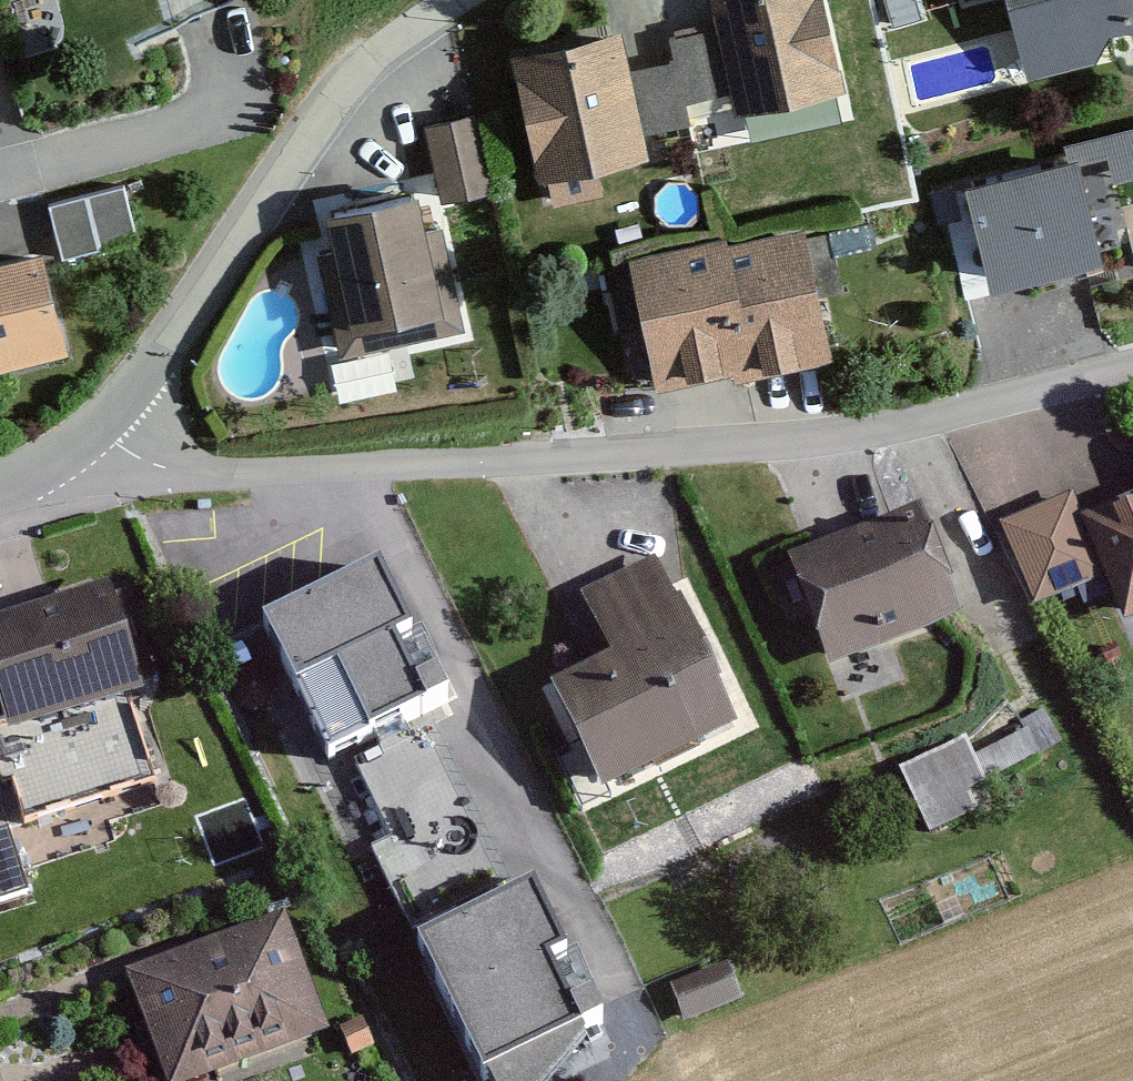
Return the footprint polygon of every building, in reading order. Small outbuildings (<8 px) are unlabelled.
[(701,22),(712,82),(721,113),(839,89),(821,0),(698,0),(701,22)] [(1009,61),(1128,28),(1120,0),(992,0),(1009,61)] [(657,49),(620,55),(632,126),(677,118),(672,89),(712,82),(701,22),(654,30),(657,49)] [(620,25),(496,47),(519,178),(642,157),(632,126),(620,55),(620,25)] [(465,107),(417,117),(433,190),(480,181),(465,107)] [(943,182),(962,272),(1071,248),(1059,191),(1132,175),(1132,121),(1048,140),(1052,159),(943,182)] [(114,181),(41,200),(55,253),(128,234),(114,181)] [(421,189),(304,210),(328,344),(446,322),(421,189)] [(792,223),(617,259),(643,383),(686,375),(769,358),(817,348),(792,223)] [(0,254),(0,357),(47,346),(24,249),(0,254)] [(1023,510),(1052,592),(1089,579),(1103,619),(1132,608),(1132,437),(1108,446),(1126,496),(1069,517),(1061,496),(1023,510)] [(901,511),(772,562),(814,669),(943,619),(901,511)] [(650,561),(576,595),(607,660),(535,693),(584,799),(729,733),(650,561)] [(379,567),(261,623),(330,766),(355,752),(428,721),(448,710),(379,567)] [(11,824),(167,777),(104,570),(0,601),(0,787),(11,824)] [(428,721),(355,752),(388,829),(463,794),(428,721)] [(963,730),(899,759),(927,823),(992,795),(963,730)] [(506,885),(463,794),(388,829),(389,840),(371,848),(410,930),(506,885)] [(536,887),(422,943),(486,1073),(600,1017),(536,887)] [(122,963),(166,1080),(182,1080),(322,1030),(276,907),(122,963)]
